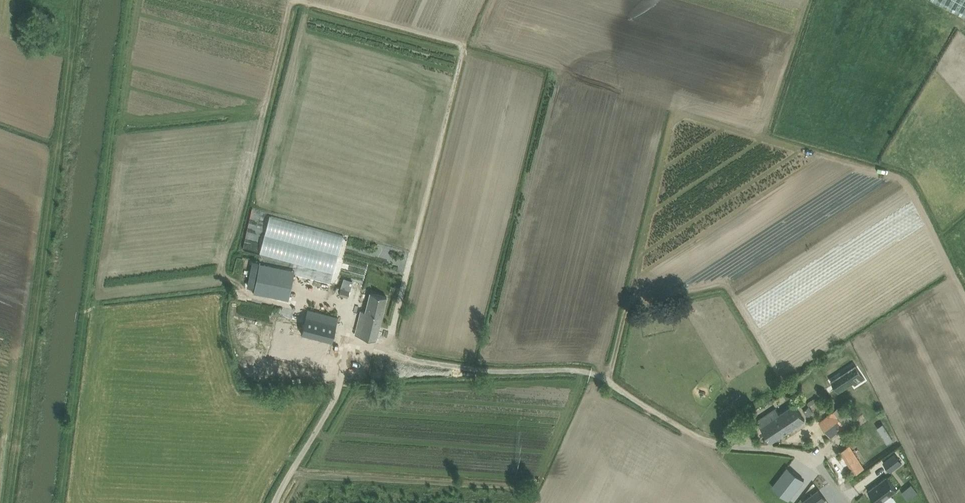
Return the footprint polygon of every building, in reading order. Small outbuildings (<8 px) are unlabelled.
[(964,15),(964,0),(937,0),(964,15)] [(259,266),(258,299),(303,301),(304,275),(289,274),(289,277),(283,276),(283,282),(267,281),(267,266),(259,266)] [(351,284),(342,282),(338,294),(347,297),(351,284)] [(376,339),(387,297),(369,292),(365,311),(360,310),(354,334),(376,339)] [(308,309),(305,322),(303,332),(332,339),(337,317),(308,309)] [(305,322),(276,315),(266,354),(325,368),(332,339),(303,332),(305,322)] [(374,376),(374,356),(364,355),(363,376),(374,376)] [(844,377),(835,382),(847,401),(858,394),(859,395),(870,388),(862,375),(848,384),(844,377)] [(805,419),(799,411),(795,404),(780,414),(775,408),(757,420),(771,441),(801,422),(805,419)] [(807,416),(813,411),(809,405),(803,409),(807,416)] [(836,408),(828,414),(840,430),(851,421),(840,406),(836,408)] [(831,452),(848,481),(868,469),(855,446),(848,450),(845,444),(831,452)] [(894,453),(883,461),(891,471),(902,463),(894,453)] [(788,466),(772,486),(789,499),(804,479),(788,466)] [(868,491),(877,502),(879,502),(897,490),(887,476),(868,491)] [(802,502),(803,502),(821,502),(826,499),(819,489),(802,502)]
